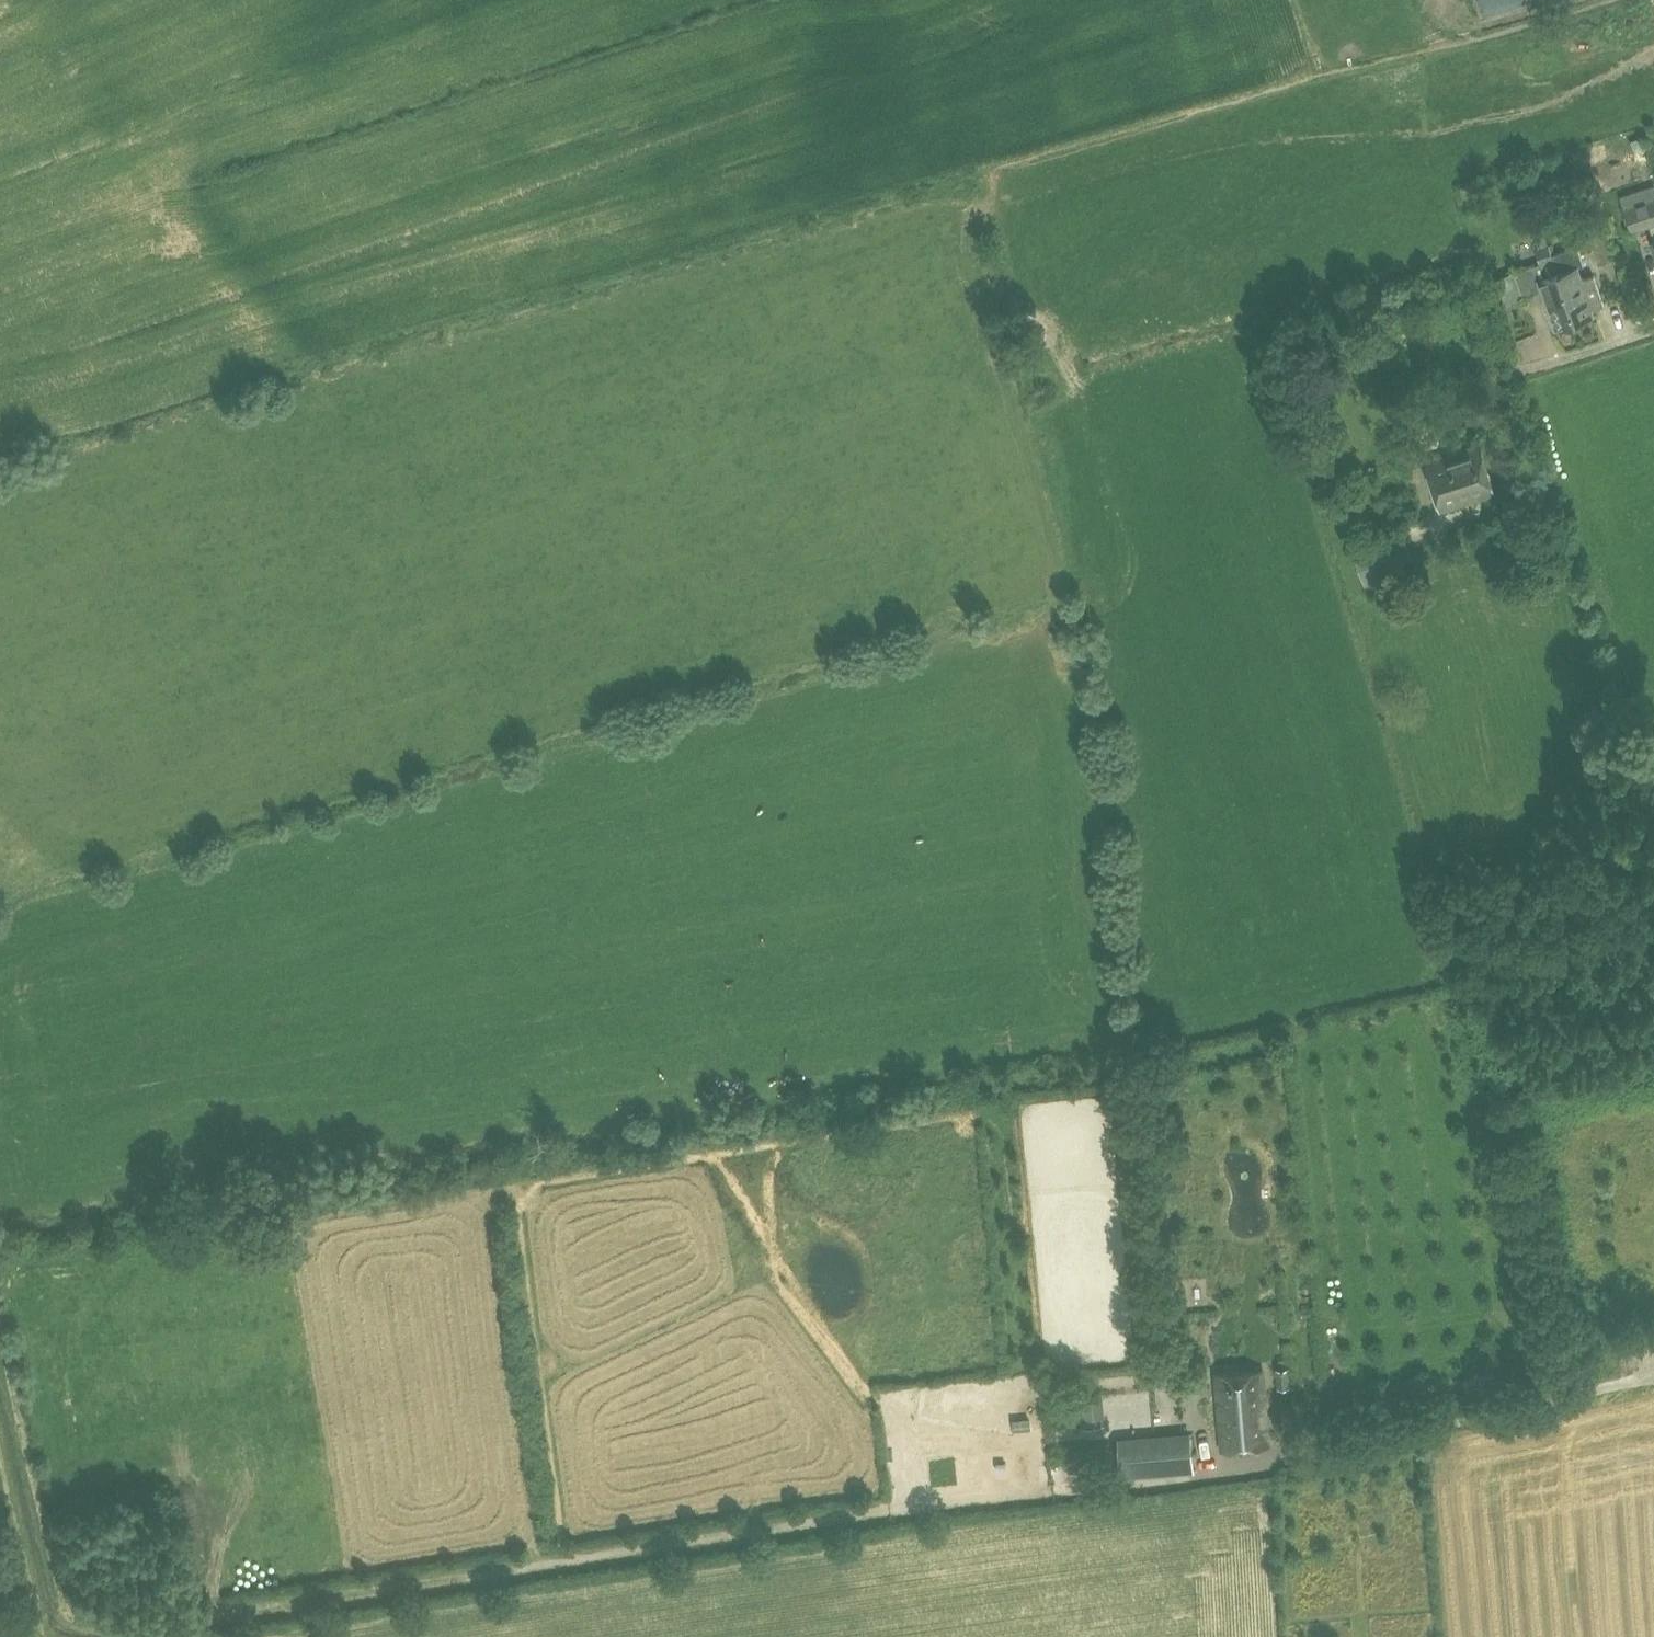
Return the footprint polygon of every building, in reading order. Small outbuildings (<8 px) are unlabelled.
[(1632,231),(1648,226),(1652,239),(1653,245),(1653,197),(1624,206),(1632,231)] [(1575,321),(1554,253),(1551,244),(1538,248),(1542,262),(1531,266),(1515,270),(1523,296),(1543,290),(1554,328),(1575,321)] [(1578,246),(1554,253),(1575,321),(1594,315),(1592,308),(1604,305),(1594,274),(1581,278),(1577,266),(1583,264),(1578,246)] [(1424,460),(1439,510),(1493,493),(1478,443),(1424,460)] [(1350,545),(1365,588),(1417,569),(1401,528),(1350,545)] [(1276,1368),(1278,1387),(1290,1386),(1288,1367),(1276,1368)] [(1264,1390),(1262,1369),(1215,1373),(1221,1448),(1268,1445),(1264,1390)] [(1103,1394),(1074,1396),(1076,1425),(1105,1423),(1103,1394)] [(1118,1437),(1121,1475),(1193,1469),(1190,1431),(1118,1437)]
